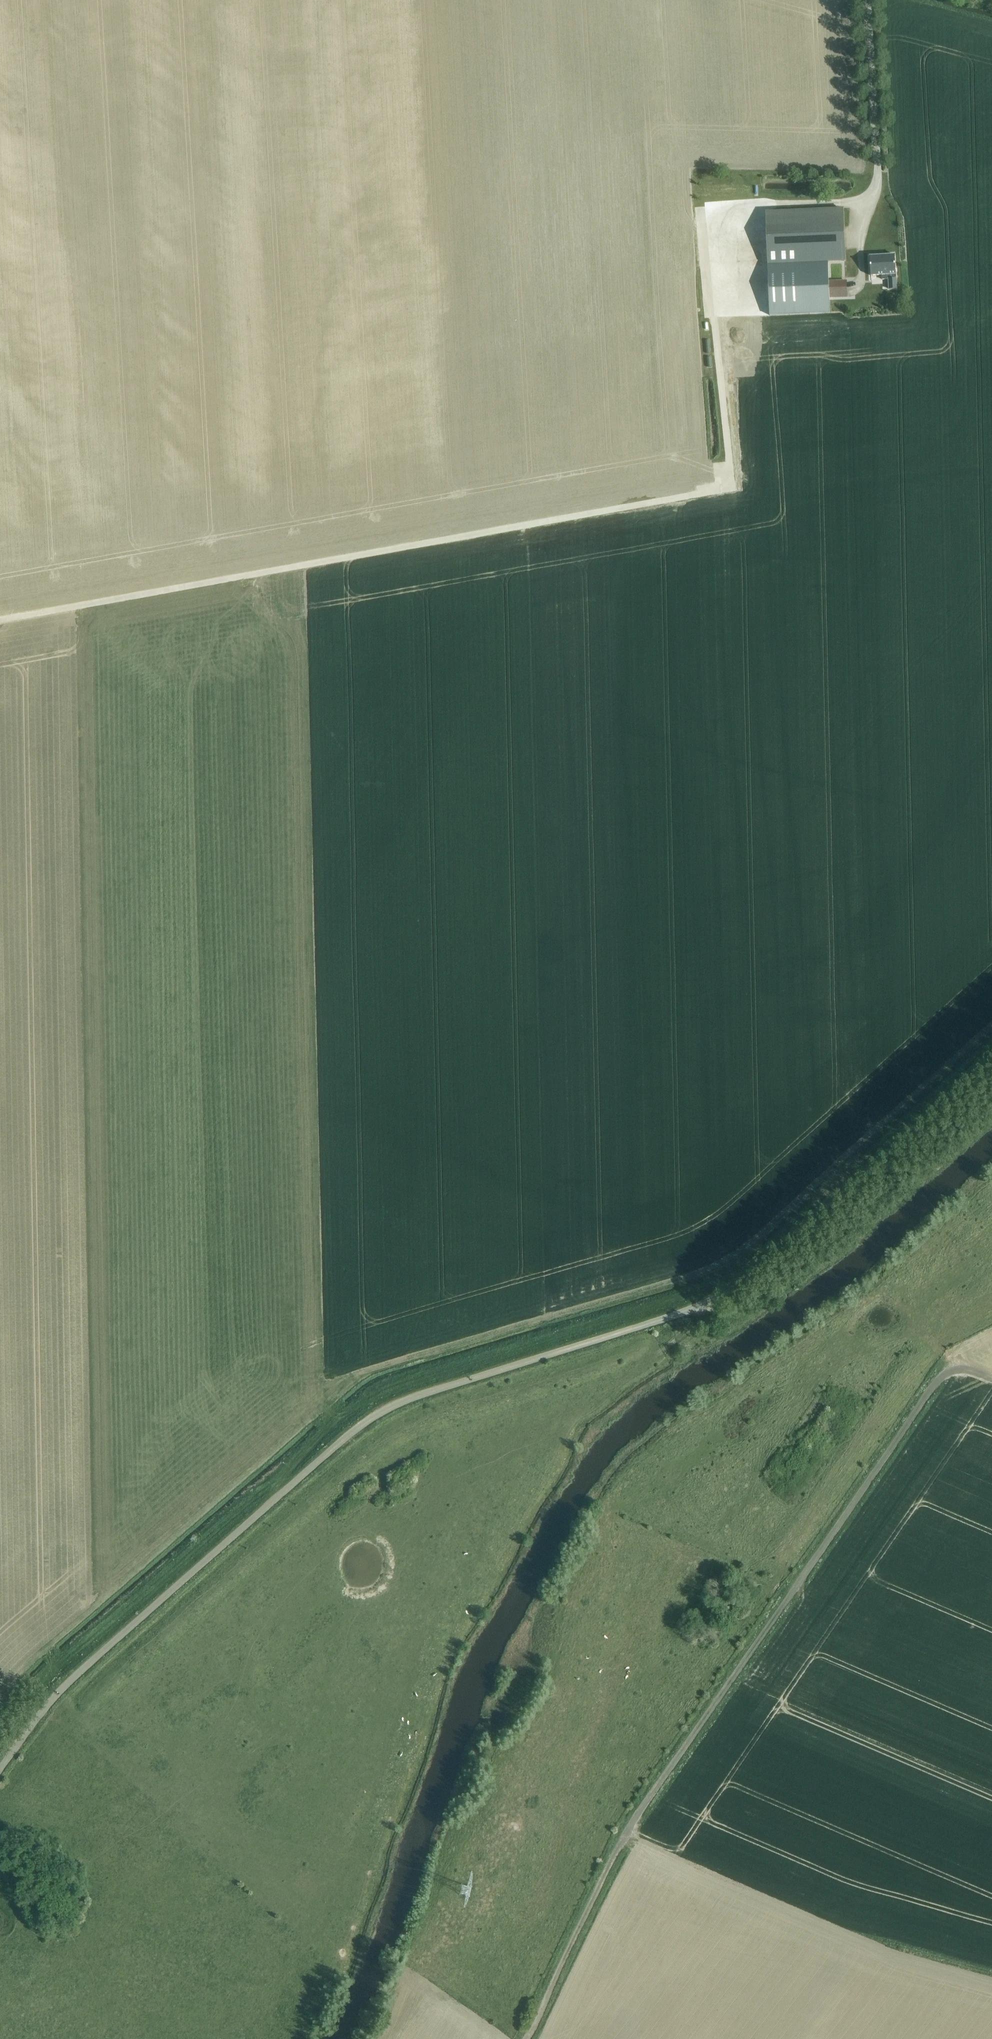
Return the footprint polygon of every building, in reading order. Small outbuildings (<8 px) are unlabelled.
[(830,313),(829,298),(847,297),(846,281),(828,282),(828,262),(844,262),(842,210),(765,213),(770,316),(830,313)] [(889,290),(896,289),(895,256),(870,257),(871,276),(882,276),(882,280),(889,280),(889,290)]
